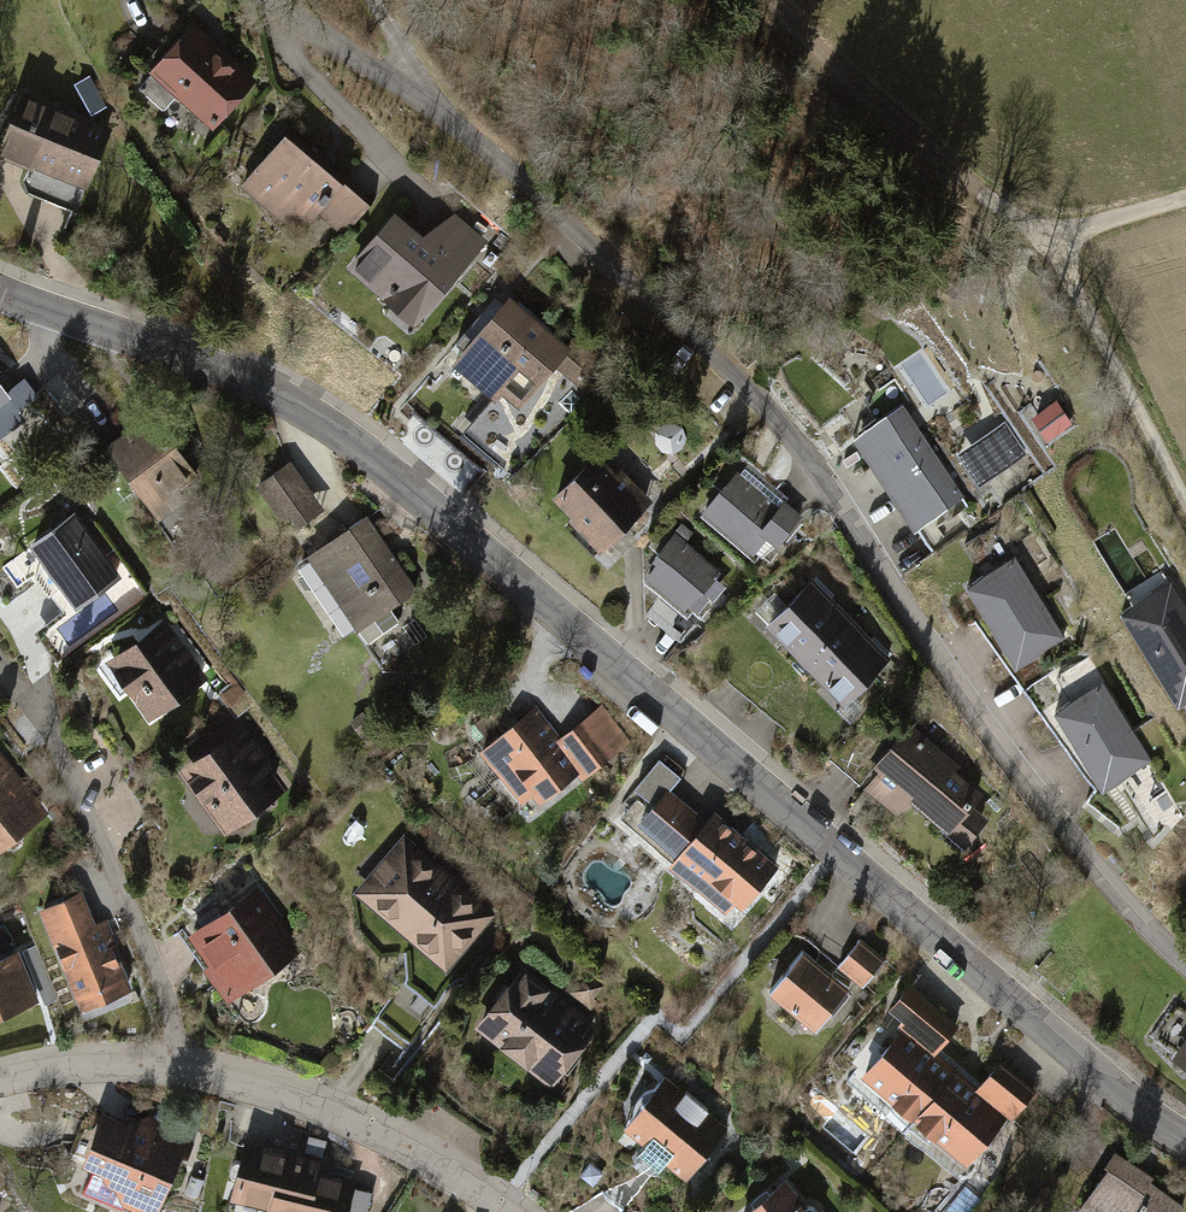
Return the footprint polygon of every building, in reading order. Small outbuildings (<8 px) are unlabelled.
[(258,75),(190,18),(148,67),(215,125),(258,75)] [(111,123),(24,89),(0,142),(0,146),(30,159),(11,200),(35,238),(62,249),(111,123)] [(370,200),(283,124),(235,178),(321,255),(370,200)] [(419,322),(486,243),(454,213),(425,235),(398,210),(349,262),(419,322)] [(519,399),(567,346),(513,297),(465,350),(519,399)] [(1,443),(55,400),(33,371),(10,389),(0,377),(0,442),(1,443)] [(1056,404),(1034,420),(1048,440),(1070,425),(1056,404)] [(213,494),(157,409),(108,442),(163,526),(213,494)] [(919,531),(964,501),(902,410),(858,440),(919,531)] [(1006,425),(961,455),(980,484),(1025,454),(1006,425)] [(600,547),(650,499),(600,448),(550,496),(600,547)] [(287,459),(249,484),(272,519),(283,512),(294,528),(321,510),(287,459)] [(772,541),(802,510),(788,497),(781,505),(741,467),(704,507),(748,549),(764,533),(772,541)] [(75,512),(28,548),(77,609),(123,573),(75,512)] [(412,590),(373,524),(313,560),(352,625),(412,590)] [(685,609),(720,568),(678,531),(642,571),(685,609)] [(1061,632),(1008,553),(959,586),(1012,665),(1061,632)] [(806,663),(850,620),(812,581),(768,624),(806,663)] [(1117,617),(1175,708),(1185,701),(1185,619),(1165,586),(1117,617)] [(159,614),(103,652),(146,713),(201,675),(159,614)] [(843,701),(887,658),(850,620),(806,663),(843,701)] [(1100,681),(1050,712),(1098,791),(1148,761),(1100,681)] [(562,736),(534,702),(481,744),(530,806),(577,769),(582,776),(628,740),(600,706),(562,736)] [(986,785),(912,723),(877,765),(884,771),(870,787),(900,812),(914,795),(968,841),(990,815),(973,800),(986,785)] [(241,724),(180,769),(220,823),(281,778),(241,724)] [(40,816),(0,762),(0,845),(40,816)] [(708,816),(685,796),(656,831),(678,849),(670,859),(734,913),(778,860),(715,808),(708,816)] [(442,969),(495,911),(407,831),(354,889),(442,969)] [(83,889),(39,907),(78,1004),(123,986),(83,889)] [(251,892),(184,939),(226,999),(293,952),(251,892)] [(883,955),(861,937),(841,961),(863,979),(883,955)] [(848,980),(804,946),(770,989),(814,1024),(848,980)] [(44,999),(23,949),(0,959),(0,1017),(44,999)] [(549,1085),(599,1022),(522,961),(472,1025),(549,1085)] [(890,1103),(909,1123),(953,1071),(931,1052),(954,1025),(923,998),(925,995),(912,984),(891,1007),(905,1018),(900,1024),(904,1027),(863,1075),(893,1100),(890,1103)] [(1175,1058),(1185,1066),(1185,1043),(1175,1058)] [(953,1071),(909,1123),(932,1139),(935,1136),(965,1161),(1006,1113),(1009,1116),(1031,1090),(999,1063),(976,1090),(953,1071)] [(733,1125),(668,1072),(626,1123),(691,1176),(733,1125)] [(192,1138),(147,1119),(128,1120),(106,1111),(85,1163),(97,1168),(88,1190),(142,1211),(162,1211),(192,1138)] [(298,1155),(281,1151),(245,1140),(229,1199),(276,1211),(286,1211),(298,1155)] [(1183,1202),(1151,1180),(1155,1174),(1122,1151),(1083,1209),(1087,1211),(1176,1211),(1183,1202)] [(300,1156),(288,1211),(365,1211),(371,1192),(354,1186),(356,1177),(300,1156)] [(787,1180),(748,1211),(813,1211),(787,1180)]
